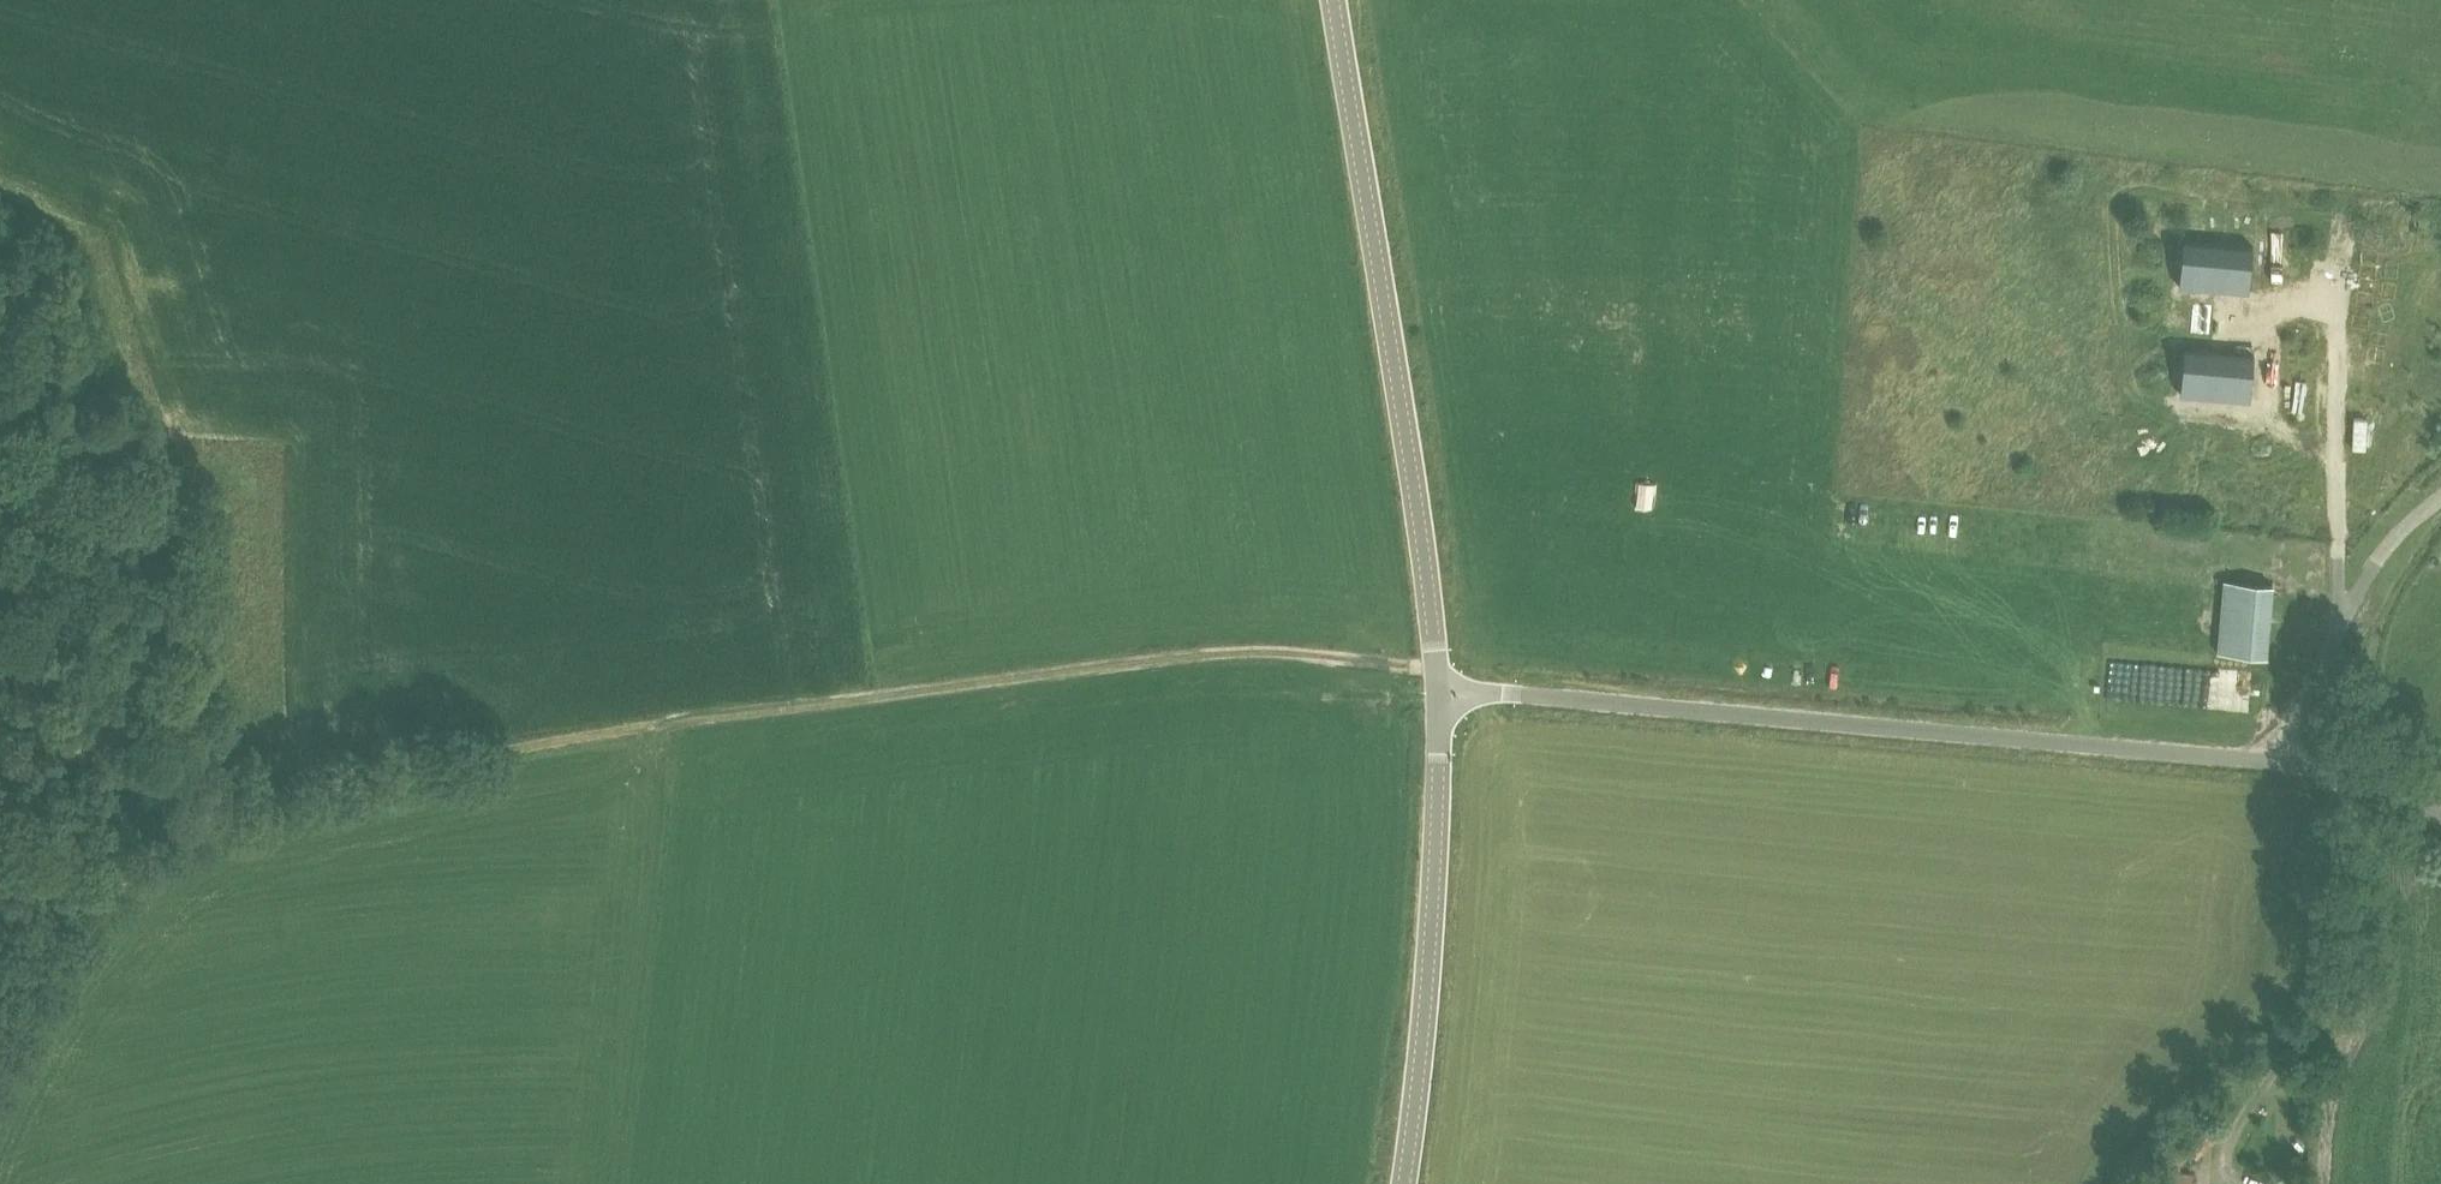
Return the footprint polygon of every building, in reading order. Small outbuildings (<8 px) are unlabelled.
[(2249,246),(2188,240),(2185,285),(2246,291),(2249,246)] [(2192,317),(2211,319),(2212,304),(2193,302),(2192,317)] [(2211,319),(2192,317),(2191,332),(2210,334),(2211,319)] [(2191,348),(2188,394),(2249,399),(2252,354),(2191,348)] [(2219,651),(2267,655),(2273,582),(2225,578),(2219,651)] [(2259,710),(2259,689),(2201,689),(2201,709),(2259,710)]
